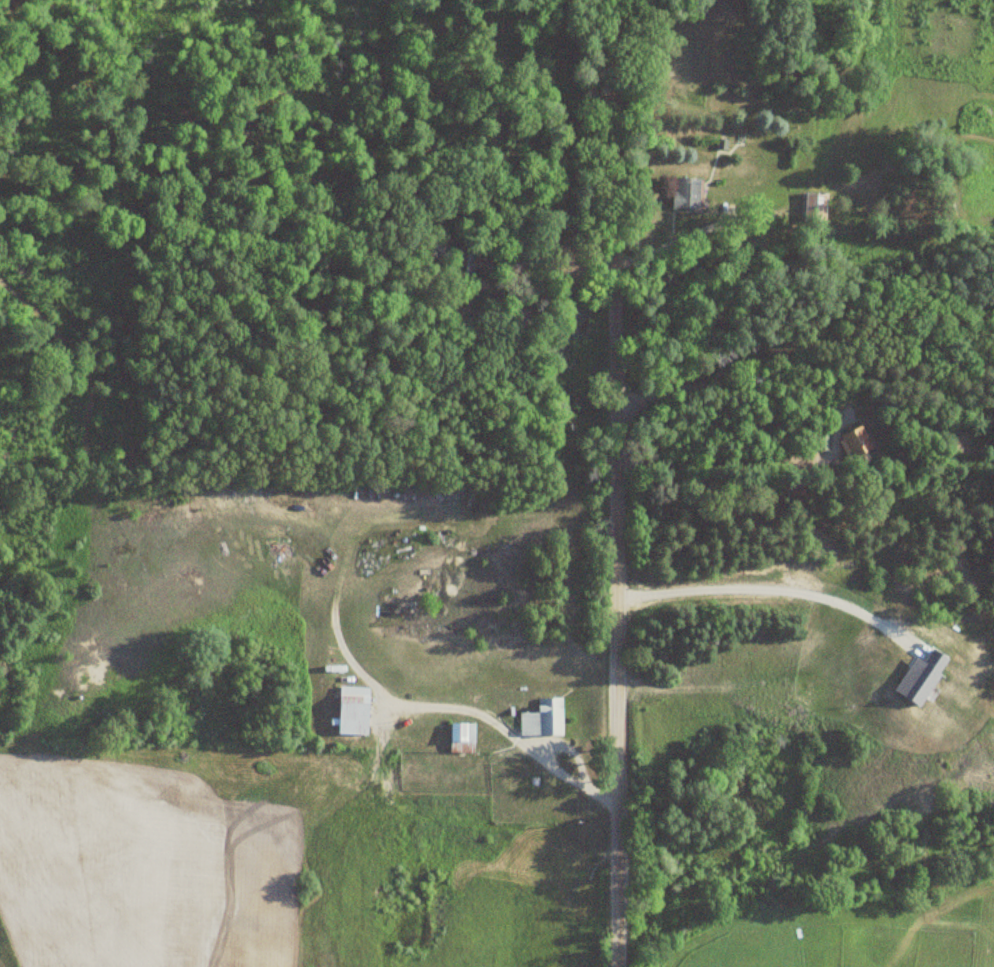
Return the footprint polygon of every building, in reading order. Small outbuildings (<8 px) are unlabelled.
[(696,212),(696,179),(671,179),(671,212),(696,212)] [(824,194),(802,194),(802,223),(824,223),(824,194)] [(484,269),(484,257),(471,257),(471,269),(484,269)] [(844,460),(868,450),(858,427),(834,437),(844,460)] [(825,450),(825,433),(813,433),(813,450),(825,450)] [(366,736),(366,687),(336,687),(336,735),(366,736)] [(517,736),(561,736),(561,699),(536,699),(536,713),(517,713),(517,736)] [(448,753),(473,753),(473,724),(448,724),(448,753)]
